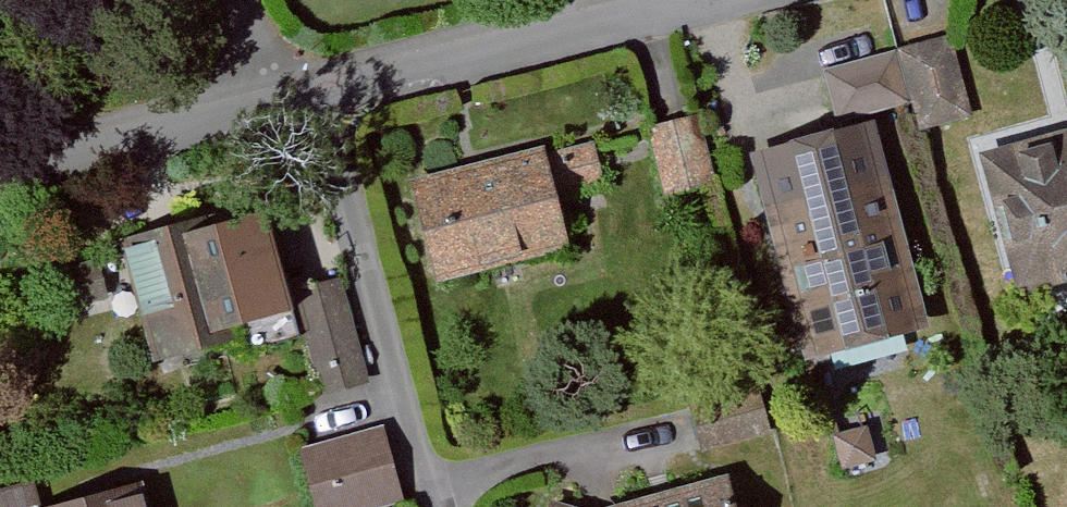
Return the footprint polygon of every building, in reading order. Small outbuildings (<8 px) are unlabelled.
[(834,117),(919,98),(926,128),(973,118),(954,36),(822,66),(834,117)] [(699,115),(649,128),(667,196),(716,183),(699,115)] [(874,124),(751,156),(805,360),(928,328),(874,124)] [(983,158),(1019,294),(1066,282),(1066,136),(983,158)] [(592,145),(549,157),(558,194),(602,182),(592,145)] [(549,157),(417,190),(439,276),(570,243),(558,194),(549,157)] [(217,225),(129,251),(167,379),(254,354),(217,225)] [(310,390),(360,385),(351,281),(301,286),(310,390)] [(867,428),(835,435),(842,468),(874,461),(867,428)] [(311,506),(393,506),(402,505),(379,429),(296,453),(311,506)] [(724,479),(626,506),(732,506),(724,479)] [(110,506),(146,506),(144,498),(110,506)]
